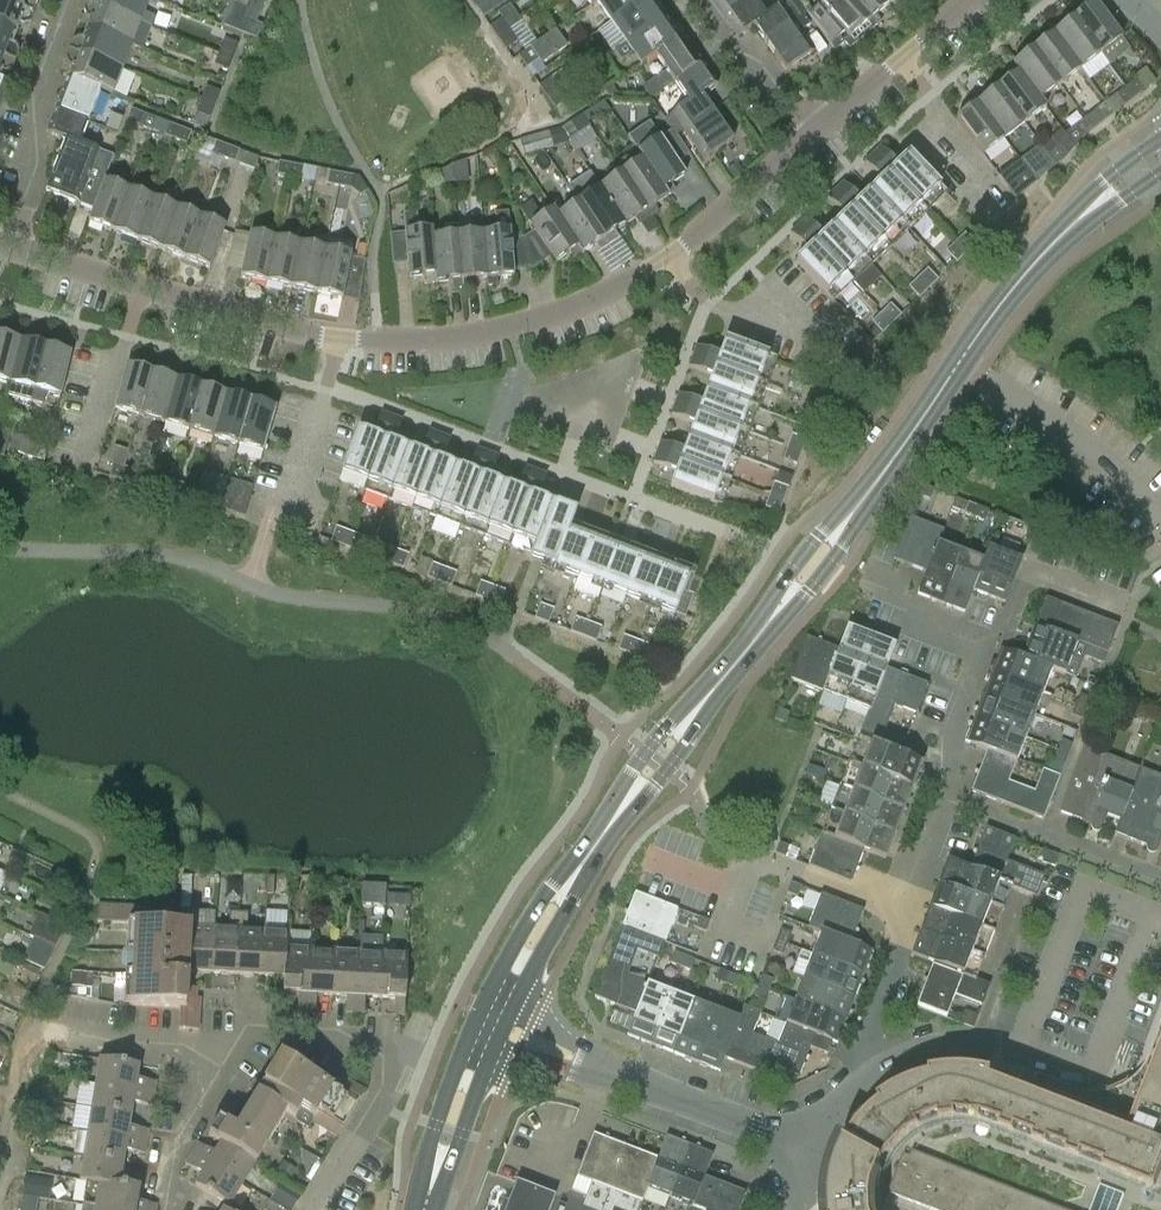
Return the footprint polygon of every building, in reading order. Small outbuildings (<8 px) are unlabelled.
[(16,33),(20,23),(23,25),(31,21),(34,12),(1,0),(0,0),(0,27),(16,33)] [(34,12),(37,4),(36,0),(1,0),(34,12)] [(87,1),(152,26),(155,17),(144,13),(149,0),(87,0),(87,1)] [(246,7),(260,13),(265,0),(249,0),(246,7)] [(476,8),(488,0),(471,0),(476,8)] [(591,5),(591,6),(597,2),(611,22),(643,0),(598,0),(591,5)] [(626,43),(664,17),(657,6),(663,2),(661,0),(643,0),(611,22),(626,43)] [(722,17),(747,0),(712,0),(723,16),(722,17)] [(754,0),(747,0),(722,17),(723,18),(723,17),(738,37),(754,26),(765,42),(794,22),(793,21),(807,11),(799,0),(786,0),(781,4),(782,5),(765,16),(754,0)] [(850,0),(825,0),(820,5),(809,15),(826,39),(834,51),(844,42),(850,49),(874,28),(850,0)] [(874,28),(881,22),(876,16),(889,5),(884,0),(850,0),(874,28)] [(90,19),(86,29),(131,46),(143,50),(152,26),(87,1),(83,10),(87,18),(90,19)] [(1074,19),(1101,54),(1122,38),(1095,3),(1074,19)] [(255,26),(260,13),(246,7),(241,20),(255,26)] [(633,53),(640,64),(685,34),(677,23),(671,28),(664,17),(626,43),(616,50),(623,60),(633,53)] [(497,39),(510,30),(502,19),(490,27),(497,39)] [(1054,34),(1080,70),(1101,54),(1074,19),(1054,34)] [(794,22),(765,42),(785,72),(814,52),(794,22)] [(16,60),(19,52),(16,44),(12,43),(16,33),(0,27),(0,54),(16,60)] [(72,41),(69,49),(122,70),(131,46),(86,29),(83,38),(79,37),(72,41)] [(510,30),(497,39),(505,50),(517,42),(510,30)] [(555,30),(524,52),(519,56),(526,68),(538,59),(541,64),(567,46),(555,30)] [(664,91),(675,83),(704,63),(690,44),(691,44),(685,34),(640,64),(641,65),(655,55),(667,71),(656,78),(664,91)] [(1033,50),(1060,85),(1080,70),(1054,34),(1033,50)] [(224,39),(219,52),(233,58),(238,45),(224,39)] [(72,67),(68,76),(113,94),(122,70),(69,49),(65,58),(69,66),(72,67)] [(1018,73),(1040,100),(1060,85),(1033,50),(1012,66),(1018,73)] [(228,71),(233,58),(219,52),(214,65),(228,71)] [(2,71),(5,73),(12,69),(16,60),(0,54),(0,75),(2,71)] [(672,114),(684,131),(713,111),(702,95),(718,84),(704,63),(675,83),(688,102),(672,114)] [(998,88),(1024,124),(1046,108),(1040,100),(1018,73),(998,88)] [(68,76),(55,109),(89,122),(101,90),(113,95),(113,94),(68,76)] [(547,98),(559,89),(551,78),(539,86),(547,98)] [(1125,87),(1134,98),(1143,91),(1135,80),(1125,87)] [(206,87),(201,100),(215,106),(220,93),(206,87)] [(1124,106),(1134,98),(1125,87),(1116,95),(1124,106)] [(978,104),(1004,139),(1024,124),(998,88),(978,104)] [(559,89),(547,98),(555,109),(567,101),(559,89)] [(210,119),(215,106),(201,100),(196,113),(210,119)] [(1004,139),(978,104),(956,120),(983,155),(1004,139)] [(80,144),(89,122),(55,109),(46,133),(66,140),(59,158),(106,176),(113,157),(80,144)] [(155,118),(143,114),(131,109),(127,121),(150,130),(155,118)] [(713,111),(684,131),(704,161),(733,141),(713,111)] [(1094,111),(1085,118),(1093,129),(1102,122),(1094,111)] [(1093,129),(1085,118),(1075,126),(1083,137),(1093,129)] [(638,153),(668,197),(668,196),(675,191),(671,185),(685,175),(677,163),(689,155),(672,130),(660,138),(649,122),(638,130),(649,145),(638,153)] [(163,135),(175,140),(180,128),(168,124),(163,135)] [(180,128),(175,140),(187,144),(191,132),(180,128)] [(223,158),(228,146),(216,142),(211,154),(223,158)] [(228,146),(223,158),(235,163),(239,151),(228,146)] [(1057,147),(1047,154),(1056,166),(1065,158),(1057,147)] [(872,155),(927,212),(946,194),(909,155),(897,166),(880,148),(872,155)] [(616,166),(651,218),(659,212),(654,206),(668,197),(638,153),(637,153),(642,160),(631,167),(626,159),(616,166)] [(927,212),(872,155),(865,163),(882,181),(871,191),(908,230),(927,212)] [(46,192),(93,210),(104,181),(106,176),(59,158),(46,192)] [(1015,199),(1036,182),(1026,169),(1019,160),(998,176),(1015,199)] [(289,177),(291,165),(279,162),(277,175),(289,177)] [(291,165),(289,177),(301,179),(303,167),(291,165)] [(600,188),(625,226),(639,217),(643,223),(651,218),(616,166),(605,173),(611,181),(600,188)] [(339,187),(341,174),(329,172),(327,184),(339,187)] [(341,174),(339,187),(351,189),(354,177),(341,174)] [(88,222),(112,232),(128,190),(104,181),(93,210),(88,222)] [(908,230),(871,191),(860,201),(843,183),(835,191),(890,248),(908,230)] [(573,195),(608,246),(616,241),(612,235),(625,226),(600,188),(589,196),(583,188),(573,195)] [(137,241),(152,199),(128,190),(112,232),(137,241)] [(890,248),(835,191),(827,198),(844,216),(834,226),(871,265),(890,248)] [(608,246),(573,195),(563,202),(568,210),(557,217),(553,210),(552,210),(582,254),(596,245),(600,252),(608,246)] [(137,241),(161,250),(177,208),(152,199),(137,241)] [(582,254),(552,210),(541,217),(531,202),(520,209),(534,231),(523,239),(534,268),(552,256),(556,263),(570,253),(574,259),(582,254)] [(201,218),(177,208),(161,250),(185,259),(201,218)] [(483,234),(488,287),(498,286),(497,278),(514,276),(513,270),(534,268),(523,239),(511,240),(508,212),(495,214),(497,232),(483,234)] [(436,284),(431,230),(418,231),(416,213),(403,214),(405,233),(390,234),(393,264),(408,263),(409,278),(426,276),(427,284),(436,284)] [(201,218),(185,259),(209,268),(225,227),(201,218)] [(881,276),(871,265),(834,226),(823,236),(806,219),(798,226),(853,283),(862,293),(881,276)] [(457,226),(463,289),(472,288),(471,280),(487,279),(488,287),(483,234),(470,235),(469,225),(457,226)] [(463,289),(457,226),(444,228),(445,237),(433,238),(432,230),(431,230),(436,284),(453,282),(453,290),(463,289)] [(853,283),(798,226),(790,234),(807,251),(796,262),(833,302),(853,283)] [(266,283),(275,239),(250,234),(240,277),(266,283)] [(967,252),(975,244),(964,234),(957,241),(967,252)] [(275,239),(266,283),(291,288),(300,245),(275,239)] [(946,252),(956,262),(964,255),(953,244),(946,252)] [(300,245),(291,288),(317,293),(326,250),(300,245)] [(326,250),(317,293),(342,299),(351,255),(326,250)] [(938,280),(937,279),(927,269),(920,277),(930,287),(938,280)] [(919,298),(927,291),(916,280),(909,287),(919,298)] [(893,323),(901,315),(890,305),(883,312),(893,323)] [(879,315),(872,322),(882,333),(889,326),(879,315)] [(21,341),(0,336),(0,382),(10,384),(21,341)] [(35,391),(45,348),(21,341),(10,384),(7,395),(32,401),(35,391)] [(693,357),(767,385),(776,360),(725,341),(720,356),(697,347),(693,357)] [(45,348),(35,391),(60,397),(71,354),(45,348)] [(707,390),(758,409),(767,385),(693,357),(689,367),(712,376),(707,390)] [(139,416),(152,373),(126,366),(114,409),(139,416)] [(164,423),(177,381),(152,373),(139,416),(164,423)] [(189,430),(201,388),(177,381),(164,423),(189,430)] [(824,392),(810,387),(806,397),(820,402),(824,392)] [(214,438),(226,395),(201,388),(189,430),(214,438)] [(675,405),(749,433),(758,409),(707,390),(702,404),(679,395),(675,405)] [(238,445),(251,402),(226,395),(214,438),(238,445)] [(815,417),(818,407),(805,401),(801,411),(815,417)] [(251,402),(238,445),(263,452),(276,409),(251,402)] [(689,438),(740,457),(749,433),(675,405),(671,415),(694,424),(689,438)] [(364,491),(392,417),(382,413),(373,436),(358,431),(339,481),(364,491)] [(388,500),(407,449),(393,444),(402,421),(392,417),(364,491),(388,500)] [(412,509),(440,435),(430,432),(421,454),(407,449),(388,500),(412,509)] [(436,518),(455,467),(441,462),(450,439),(440,435),(412,509),(436,518)] [(802,450),(806,440),(792,435),(788,445),(802,450)] [(9,452),(19,455),(23,438),(14,436),(9,452)] [(23,438),(19,455),(44,461),(48,445),(23,438)] [(657,453),(731,481),(740,457),(689,438),(684,452),(661,443),(657,453)] [(797,464),(800,455),(787,449),(783,459),(797,464)] [(460,527),(488,454),(478,450),(469,473),(455,467),(436,518),(460,527)] [(731,481),(657,453),(653,463),(676,472),(671,487),(721,506),(731,481)] [(484,536),(503,486),(489,480),(498,457),(488,454),(460,527),(484,536)] [(121,480),(124,468),(113,464),(109,477),(121,480)] [(136,471),(124,468),(121,480),(132,484),(136,471)] [(507,545),(535,471),(526,468),(517,491),(503,486),(484,536),(507,545)] [(531,554),(550,503),(537,498),(546,475),(535,471),(507,545),(531,554)] [(170,495),(173,482),(162,478),(158,491),(170,495)] [(173,482),(170,495),(181,498),(185,485),(173,482)] [(784,498),(788,488),(774,483),(770,493),(784,498)] [(919,495),(929,500),(933,489),(923,485),(919,495)] [(219,509),(223,496),(211,493),(207,505),(219,509)] [(223,496),(219,509),(231,512),(234,499),(223,496)] [(779,512),(782,503),(769,497),(765,507),(779,512)] [(555,568),(571,526),(576,513),(562,509),(550,503),(531,554),(529,559),(541,563),(555,568)] [(973,516),(977,506),(968,503),(964,513),(973,516)] [(977,506),(973,516),(985,521),(988,511),(977,506)] [(937,543),(938,543),(943,530),(909,517),(893,560),(925,572),(926,572),(937,543)] [(579,577),(595,535),(571,526),(555,568),(579,577)] [(336,527),(331,541),(341,545),(346,531),(336,527)] [(345,547),(355,550),(360,536),(350,533),(345,547)] [(603,587),(619,544),(595,535),(579,577),(603,587)] [(916,594),(940,604),(960,552),(938,543),(937,543),(926,572),(925,572),(916,594)] [(627,596),(643,553),(619,544),(603,587),(627,596)] [(389,563),(394,549),(384,545),(379,559),(389,563)] [(971,590),(972,590),(1004,602),(1020,560),(987,547),(982,560),(971,590)] [(393,565),(397,566),(403,569),(408,555),(398,551),(393,565)] [(963,612),(972,590),(971,590),(982,560),(960,552),(940,604),(963,612)] [(651,605),(667,562),(643,553),(627,596),(651,605)] [(667,562),(651,605),(684,618),(693,595),(684,592),(691,571),(667,562)] [(427,578),(433,580),(437,581),(442,568),(432,564),(427,578)] [(456,573),(446,569),(441,583),(451,587),(456,573)] [(475,596),(485,600),(490,586),(480,582),(475,596)] [(504,591),(494,587),(489,601),(499,605),(504,591)] [(1048,630),(1059,603),(1045,597),(1034,624),(1048,630)] [(1074,608),(1059,603),(1048,630),(1064,636),(1074,608)] [(535,619),(548,624),(553,610),(540,605),(535,619)] [(1088,614),(1074,608),(1064,636),(1076,641),(1077,642),(1088,614)] [(1092,647),(1103,619),(1088,614),(1077,642),(1092,647)] [(583,636),(588,622),(575,617),(570,631),(583,636)] [(1117,625),(1103,619),(1092,647),(1106,653),(1117,625)] [(588,622),(583,636),(596,641),(601,627),(588,622)] [(1034,624),(1021,657),(1051,670),(1063,674),(1076,641),(1064,636),(1048,630),(1034,624)] [(846,627),(838,649),(839,649),(822,692),(846,701),(871,637),(846,627)] [(631,655),(637,641),(623,636),(618,650),(631,655)] [(839,649),(838,649),(806,637),(789,679),(822,692),(839,649)] [(895,646),(871,637),(846,701),(868,710),(869,710),(886,667),(887,668),(895,646)] [(649,646),(637,641),(631,655),(644,660),(649,646)] [(999,649),(990,671),(1042,691),(1051,670),(1021,657),(999,649)] [(899,755),(900,755),(906,738),(884,730),(894,705),(916,713),(927,683),(887,668),(886,667),(869,710),(868,710),(857,739),(899,755)] [(990,671),(982,695),(1033,714),(1042,691),(990,671)] [(1071,715),(1082,719),(1090,698),(1079,694),(1071,715)] [(982,695),(973,717),(1025,737),(1033,714),(982,695)] [(963,742),(986,750),(986,749),(1016,760),(1025,737),(973,717),(963,742)] [(922,763),(900,755),(899,755),(857,739),(848,763),(912,787),(922,763)] [(1064,764),(1072,744),(1062,740),(1054,761),(1064,764)] [(1099,813),(1118,820),(1139,767),(1083,746),(1057,812),(1093,827),(1099,813)] [(986,749),(986,750),(970,791),(1042,819),(1059,776),(1042,769),(1033,791),(1008,781),(1016,760),(986,749)] [(903,811),(912,787),(848,763),(839,786),(903,811)] [(1118,820),(1112,834),(1149,848),(1154,834),(1160,837),(1160,776),(1139,767),(1118,820)] [(839,786),(830,810),(895,834),(903,811),(839,786)] [(830,810),(821,833),(864,849),(863,851),(885,859),(895,834),(830,810)] [(982,875),(1011,887),(1025,892),(1036,896),(1044,876),(1033,871),(1006,861),(1014,839),(985,827),(969,869),(969,870),(982,875)] [(864,849),(821,833),(808,866),(851,883),(863,851),(864,849)] [(779,843),(775,853),(785,857),(789,847),(779,843)] [(1053,869),(1055,862),(1058,855),(1046,851),(1041,864),(1053,869)] [(947,860),(937,885),(1003,910),(1011,887),(982,875),(969,870),(969,869),(947,860)] [(787,893),(797,896),(801,887),(790,882),(787,893)] [(928,908),(994,933),(1003,910),(937,885),(928,908)] [(634,892),(622,925),(664,941),(677,909),(634,892)] [(807,927),(821,932),(821,931),(850,943),(851,942),(863,910),(820,894),(807,927)] [(185,998),(187,973),(189,926),(180,926),(165,925),(166,909),(98,905),(97,923),(134,925),(130,1006),(180,1008),(179,1029),(198,1031),(200,999),(185,998)] [(928,908),(919,931),(985,956),(994,933),(928,908)] [(187,973),(211,974),(214,928),(189,927),(190,910),(181,910),(180,926),(189,926),(187,973)] [(214,928),(211,974),(236,975),(239,913),(230,913),(229,929),(214,928)] [(236,975),(260,977),(262,930),(247,929),(248,914),(239,913),(236,975)] [(709,921),(699,917),(695,928),(705,931),(709,921)] [(664,941),(622,925),(594,996),(635,1012),(636,1012),(647,983),(625,975),(635,949),(658,958),(664,941)] [(274,993),(283,994),(286,947),(287,932),(262,930),(260,977),(275,978),(274,993)] [(776,941),(786,944),(790,934),(780,930),(776,941)] [(812,954),(863,974),(872,950),(851,942),(850,943),(821,931),(821,932),(812,954)] [(910,956),(932,965),(932,964),(945,969),(976,980),(985,956),(919,931),(910,956)] [(358,951),(355,1013),(364,1014),(365,998),(380,999),(382,952),(383,935),(361,934),(360,951),(358,951)] [(786,944),(776,941),(772,951),(782,955),(786,944)] [(286,947),(283,994),(298,995),(297,1010),(306,1011),(310,948),(286,947)] [(310,948),(306,1011),(316,1011),(316,996),(331,996),(334,950),(310,948)] [(334,950),(331,996),(346,997),(345,1013),(355,1013),(358,951),(334,950)] [(382,952),(380,999),(395,1000),(394,1015),(404,1016),(407,954),(382,952)] [(670,963),(680,967),(684,956),(674,952),(670,963)] [(812,954),(803,977),(854,996),(863,974),(812,954)] [(684,956),(680,967),(690,971),(694,960),(684,956)] [(932,964),(932,965),(916,1006),(946,1018),(954,995),(981,1006),(989,985),(976,980),(945,969),(932,964)] [(725,984),(729,973),(719,970),(715,980),(725,984)] [(85,988),(86,973),(72,973),(71,987),(85,988)] [(729,973),(725,984),(736,988),(740,978),(729,973)] [(758,986),(769,990),(772,980),(762,976),(758,986)] [(795,1000),(846,1019),(854,996),(803,977),(795,1000)] [(626,1034),(650,1043),(670,992),(647,983),(636,1012),(635,1012),(626,1034)] [(769,990),(758,986),(754,996),(764,1000),(769,990)] [(673,1052),(692,1001),(670,992),(650,1043),(673,1052)] [(836,1043),(846,1019),(795,1000),(786,1023),(815,1034),(814,1035),(836,1043)] [(673,1052),(695,1061),(715,1009),(692,1001),(673,1052)] [(742,1005),(737,1018),(738,1018),(727,1048),(728,1048),(725,1057),(760,1071),(764,1061),(799,1075),(814,1035),(815,1034),(786,1023),(778,1044),(752,1034),(760,1012),(742,1005)] [(738,1018),(737,1018),(715,1009),(695,1061),(720,1070),(725,1057),(728,1048),(727,1048),(738,1018)] [(976,1020),(975,1020),(966,1017),(963,1024),(973,1028),(976,1020)] [(1158,1040),(1137,1092),(1123,1099),(1110,1105),(1040,1078),(1041,1077),(1036,1075),(1035,1077),(1037,1078),(1033,1089),(994,1075),(989,1074),(977,1072),(971,1071),(955,1071),(949,1071),(937,1073),(931,1074),(932,1078),(920,1081),(915,1083),(900,1089),(896,1092),(885,1098),(881,1101),(883,1105),(873,1114),(869,1117),(859,1129),(856,1132),(849,1144),(845,1142),(842,1147),(837,1158),(835,1163),(831,1179),(830,1183),(828,1196),(828,1201),(832,1201),(833,1209),(1160,1209),(1160,1032),(1158,1040)] [(221,1143),(255,1164),(283,1117),(292,1123),(300,1109),(313,1117),(310,1121),(337,1137),(364,1092),(338,1076),(330,1089),(298,1070),(308,1053),(290,1042),(263,1087),(254,1082),(248,1091),(257,1096),(241,1123),(223,1112),(208,1136),(221,1143)] [(95,1085),(153,1094),(155,1082),(136,1079),(138,1066),(99,1060),(95,1085)] [(153,1094),(95,1085),(91,1109),(130,1115),(132,1103),(151,1106),(153,1094)] [(130,1115),(91,1109),(88,1133),(146,1142),(148,1130),(128,1127),(130,1115)] [(146,1142),(88,1133),(84,1157),(122,1163),(124,1151),(144,1154),(146,1142)] [(659,1157),(658,1157),(594,1133),(577,1175),(643,1201),(648,1188),(647,1187),(659,1157)] [(666,1135),(658,1157),(659,1157),(647,1187),(648,1188),(670,1196),(689,1144),(666,1135)] [(198,1144),(191,1154),(242,1185),(255,1164),(221,1143),(215,1154),(198,1144)] [(670,1196),(693,1205),(704,1175),(705,1175),(713,1153),(689,1144),(670,1196)] [(242,1185),(191,1154),(185,1165),(202,1175),(195,1186),(229,1206),(242,1185)] [(122,1163),(84,1157),(80,1182),(87,1183),(99,1185),(99,1184),(138,1190),(140,1178),(120,1175),(122,1163)] [(41,1196),(52,1197),(55,1179),(27,1175),(22,1209),(39,1209),(41,1196)] [(693,1205),(706,1209),(739,1209),(746,1191),(705,1175),(704,1175),(693,1205)] [(516,1181),(505,1209),(550,1209),(556,1196),(516,1181)] [(111,1209),(155,1209),(156,1205),(145,1203),(136,1202),(138,1190),(99,1184),(99,1185),(87,1183),(84,1206),(96,1208),(111,1209)]
